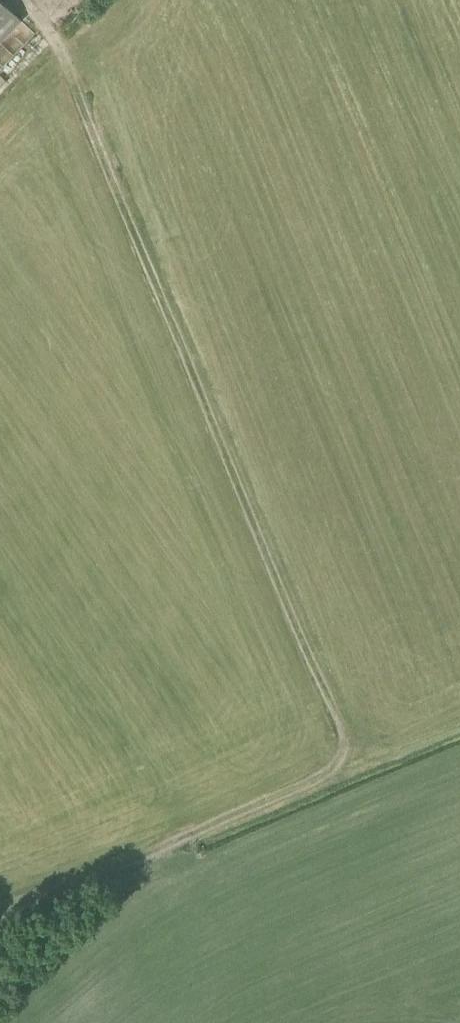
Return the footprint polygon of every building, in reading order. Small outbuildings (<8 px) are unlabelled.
[(20,20),(0,0),(0,41),(20,20)] [(0,55),(0,73),(16,54),(7,46),(0,55)]
